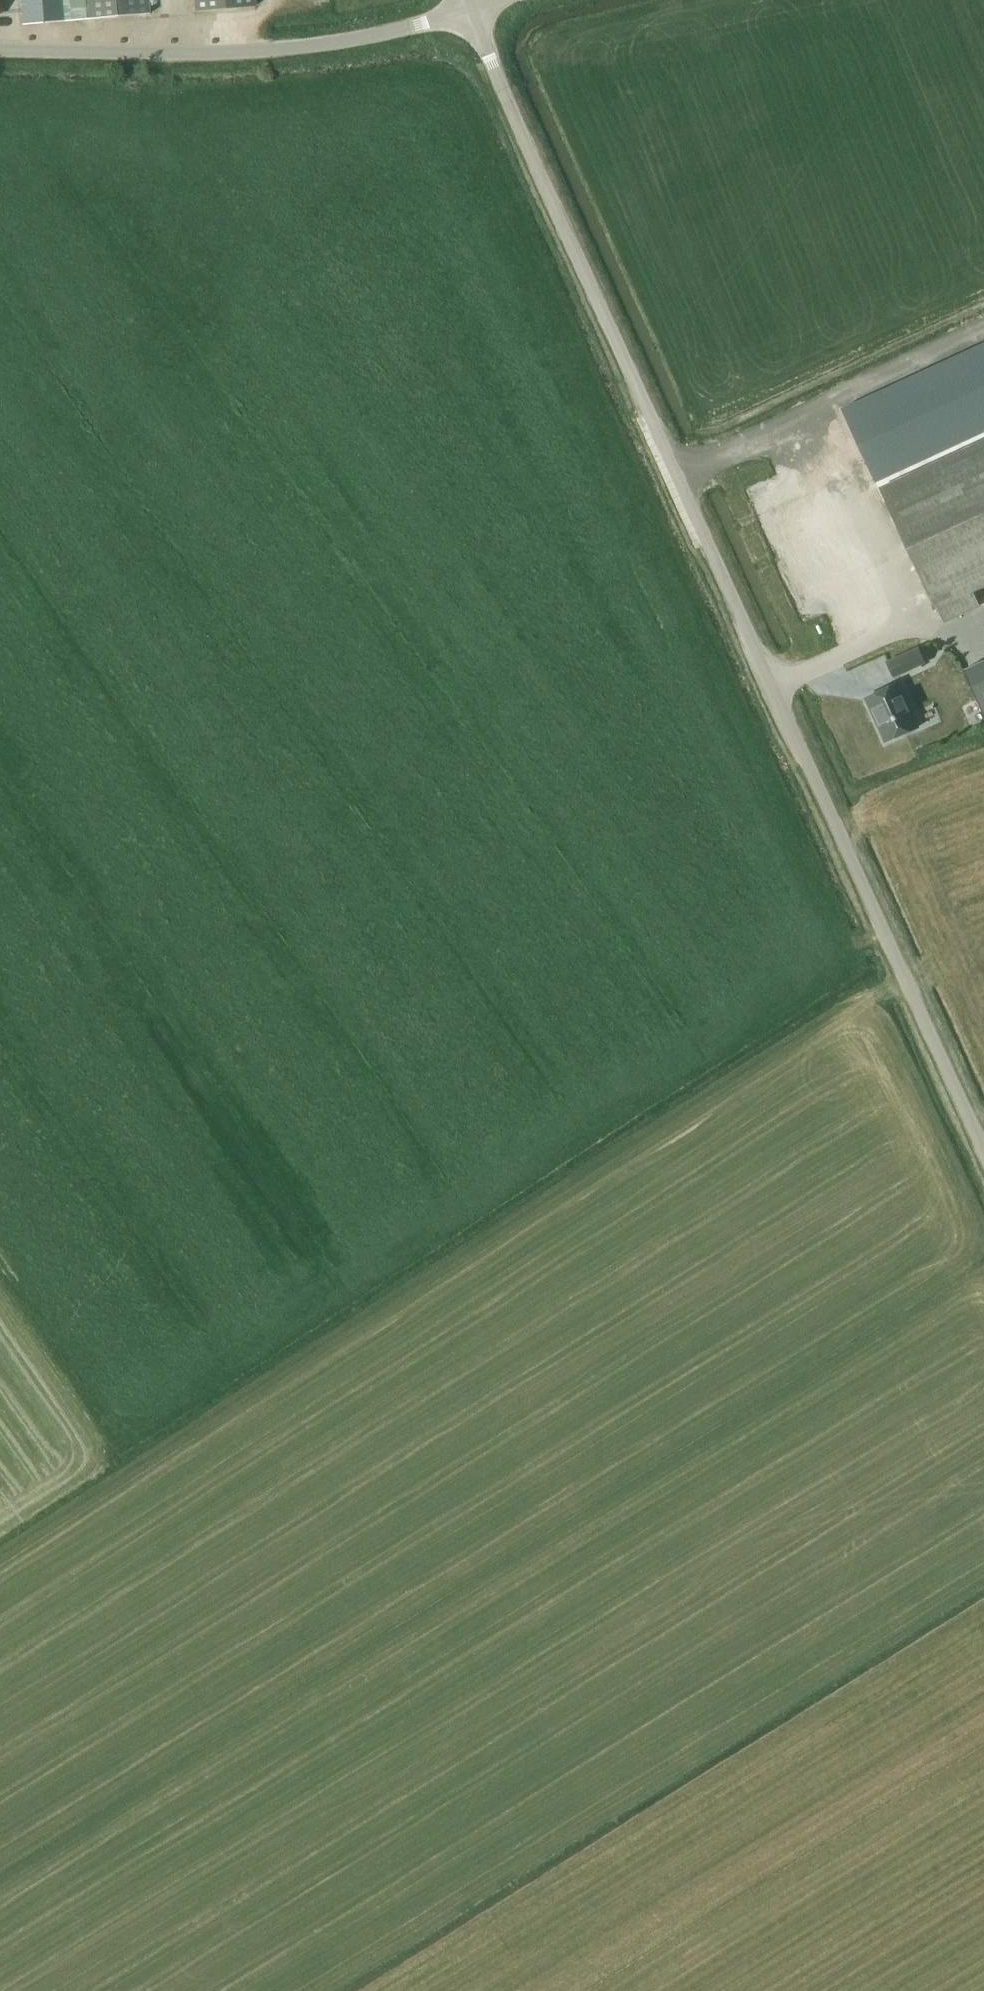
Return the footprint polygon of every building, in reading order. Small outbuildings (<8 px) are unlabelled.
[(22,25),(87,19),(89,20),(150,14),(149,0),(19,0),(22,25)] [(254,0),(194,0),(195,11),(255,6),(254,0)] [(983,434),(983,345),(842,411),(876,484),(983,434)] [(878,489),(934,609),(936,608),(942,622),(979,605),(972,591),(983,585),(983,440),(878,489)] [(926,663),(919,647),(886,662),(894,678),(926,663)] [(964,670),(983,714),(983,661),(964,670)] [(917,727),(897,683),(865,698),(885,741),(917,727)]
